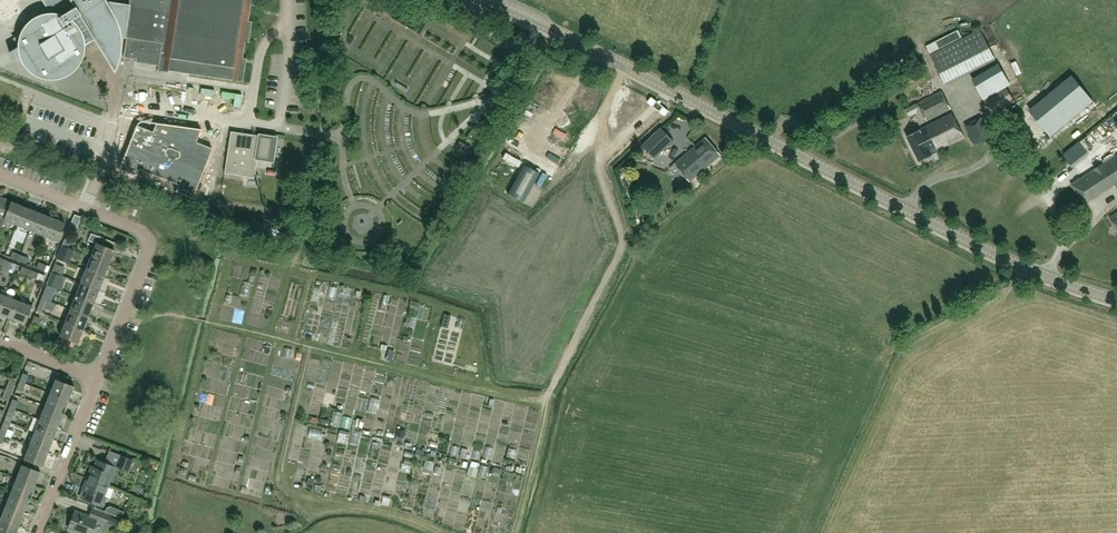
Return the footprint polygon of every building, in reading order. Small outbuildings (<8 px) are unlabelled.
[(20,56),(22,62),(25,66),(29,71),(33,74),(38,77),(42,75),(44,79),(50,79),(56,79),(61,78),(67,76),(72,72),(76,69),(79,64),(82,59),(83,55),(80,48),(103,34),(120,37),(121,37),(127,38),(128,30),(123,29),(124,23),(126,23),(129,5),(107,2),(106,0),(42,0),(50,12),(45,13),(40,15),(35,17),(30,20),(27,23),(23,27),(21,32),(19,37),(21,40),(16,43),(18,46),(9,51),(14,60),(20,56)] [(129,5),(126,23),(124,23),(123,29),(128,30),(127,38),(124,57),(136,59),(135,62),(158,66),(157,71),(169,73),(170,70),(243,81),(246,58),(243,58),(245,42),(249,43),(252,21),(248,21),(250,5),(254,5),(255,0),(130,0),(129,5)] [(925,46),(930,55),(962,38),(957,29),(925,46)] [(962,38),(930,55),(943,82),(993,56),(979,30),(962,38)] [(992,36),(986,39),(993,51),(999,48),(992,36)] [(498,75),(503,65),(498,62),(493,72),(498,75)] [(1005,86),(1010,82),(999,65),(972,81),(983,99),(1005,86)] [(1031,113),(1050,136),(1093,101),(1074,78),(1031,113)] [(1012,121),(1005,107),(1015,101),(1005,86),(983,99),(993,114),(1001,128),(1012,121)] [(927,121),(951,109),(941,91),(920,101),(905,108),(909,116),(922,110),(927,121)] [(951,112),(906,136),(919,162),(932,155),(931,152),(964,137),(951,112)] [(69,117),(66,127),(84,132),(87,123),(69,117)] [(965,124),(975,143),(990,135),(981,117),(965,124)] [(136,125),(119,169),(136,175),(139,169),(178,184),(175,191),(193,198),(212,148),(196,141),(201,128),(156,122),(152,131),(136,125)] [(662,127),(642,146),(654,159),(663,151),(674,141),(662,127)] [(269,137),(250,134),(249,139),(230,136),(230,138),(224,173),(254,177),(257,160),(256,160),(257,158),(266,159),(269,159),(272,138),(269,137)] [(720,154),(705,137),(674,163),(689,180),(720,154)] [(459,141),(455,148),(466,154),(470,147),(459,141)] [(1079,142),(1064,154),(1071,166),(1088,153),(1079,142)] [(1080,179),(1092,197),(1115,182),(1116,185),(1116,155),(1080,179)] [(1048,164),(1054,172),(1061,168),(1054,159),(1048,164)] [(540,173),(524,164),(507,193),(523,202),(540,173)] [(582,181),(587,172),(579,167),(573,175),(582,181)] [(1080,179),(1072,184),(1084,203),(1092,197),(1080,179)] [(562,204),(572,204),(572,193),(562,193),(562,204)] [(12,201),(0,196),(0,226),(2,227),(5,220),(12,201)] [(18,225),(25,206),(12,201),(5,220),(18,225)] [(517,209),(529,216),(532,210),(520,203),(517,209)] [(31,230),(38,211),(25,206),(18,225),(31,230)] [(44,235),(51,216),(38,211),(31,230),(44,235)] [(51,216),(44,235),(57,240),(64,221),(51,216)] [(90,256),(109,263),(115,250),(106,246),(109,240),(91,233),(88,240),(96,243),(90,256)] [(72,239),(65,237),(62,244),(68,247),(72,239)] [(62,244),(59,253),(65,256),(68,247),(62,244)] [(18,260),(21,254),(12,251),(10,257),(18,260)] [(21,254),(18,260),(26,264),(29,257),(21,254)] [(85,269),(86,269),(104,276),(109,263),(90,256),(85,269)] [(10,268),(12,262),(13,262),(4,259),(2,265),(10,268)] [(45,271),(47,265),(39,261),(36,267),(45,271)] [(61,265),(55,263),(52,271),(58,273),(61,265)] [(28,275),(30,269),(22,266),(20,272),(28,275)] [(36,279),(39,272),(30,269),(28,275),(36,279)] [(80,282),(99,290),(104,276),(86,269),(85,269),(80,282)] [(48,279),(49,279),(55,282),(58,273),(52,271),(48,279)] [(231,280),(219,320),(238,326),(250,285),(231,280)] [(294,324),(299,283),(286,281),(280,322),(294,324)] [(316,329),(315,343),(340,347),(341,340),(353,342),(356,325),(355,325),(356,317),(348,316),(351,297),(337,295),(338,290),(327,288),(328,283),(313,281),(309,314),(307,314),(306,328),(316,329)] [(99,290),(80,282),(75,295),(94,302),(99,290)] [(53,286),(46,284),(41,297),(48,300),(53,286)] [(0,308),(0,314),(11,319),(18,301),(5,295),(0,308)] [(70,309),(88,316),(94,302),(75,295),(70,309)] [(38,305),(36,310),(42,313),(44,308),(48,300),(41,297),(38,305)] [(18,301),(11,319),(24,324),(32,306),(18,301)] [(88,316),(70,309),(65,321),(83,329),(88,316)] [(245,328),(253,328),(252,314),(244,314),(245,328)] [(34,315),(31,323),(37,326),(40,317),(34,315)] [(503,333),(510,326),(500,317),(493,324),(503,333)] [(259,318),(256,329),(266,332),(269,321),(259,318)] [(83,329),(65,321),(59,335),(78,342),(83,329)] [(413,326),(414,341),(424,340),(423,325),(413,326)] [(66,341),(63,349),(71,353),(75,344),(66,341)] [(272,360),(258,437),(278,441),(281,424),(278,423),(289,363),(272,360)] [(18,374),(22,366),(16,363),(15,363),(12,371),(18,374)] [(26,382),(29,375),(23,372),(20,380),(26,382)] [(16,379),(10,376),(5,389),(11,392),(16,379)] [(50,392),(69,400),(74,386),(55,379),(50,392)] [(225,397),(228,385),(202,379),(199,392),(197,391),(184,455),(187,456),(186,464),(182,463),(181,469),(205,475),(222,397),(225,397)] [(24,388),(25,383),(26,382),(20,380),(16,389),(22,391),(24,388)] [(1,398),(8,400),(11,392),(5,389),(1,398)] [(69,400),(50,392),(45,405),(64,413),(69,400)] [(19,401),(12,398),(9,407),(16,409),(19,401)] [(371,400),(366,413),(375,416),(379,403),(371,400)] [(45,405),(40,419),(59,426),(64,413),(45,405)] [(6,415),(13,417),(16,409),(9,407),(6,415)] [(338,430),(342,415),(332,413),(328,428),(338,430)] [(34,432),(53,439),(59,426),(40,419),(34,432)] [(305,420),(305,440),(313,440),(314,420),(305,420)] [(354,422),(353,434),(360,435),(362,423),(354,422)] [(7,431),(8,427),(2,424),(0,430),(0,433),(5,435),(7,431)] [(398,424),(396,438),(404,439),(406,425),(398,424)] [(222,426),(214,479),(236,483),(237,474),(234,473),(237,454),(240,455),(242,443),(233,442),(235,428),(222,426)] [(53,439),(34,432),(29,445),(48,453),(53,439)] [(347,447),(350,437),(338,434),(335,444),(347,447)] [(348,450),(366,452),(367,446),(357,445),(358,440),(350,439),(348,450)] [(48,453),(29,445),(24,458),(43,466),(48,453)] [(457,459),(458,450),(450,449),(449,458),(457,459)] [(472,453),(469,462),(478,464),(481,456),(472,453)] [(317,468),(320,456),(312,454),(309,467),(317,468)] [(121,456),(118,465),(133,471),(137,462),(121,456)] [(250,458),(249,472),(266,473),(267,458),(250,458)] [(86,477),(107,486),(114,466),(97,459),(94,467),(91,466),(86,477)] [(41,472),(22,465),(17,478),(35,486),(41,472)] [(430,489),(437,490),(439,476),(432,475),(430,489)] [(107,486),(86,477),(82,489),(85,490),(82,497),(102,505),(105,497),(103,496),(107,486)] [(11,491),(30,499),(35,486),(17,478),(11,491)] [(73,500),(76,495),(66,490),(63,495),(73,500)] [(6,504),(25,512),(30,499),(11,491),(6,504)] [(381,509),(390,508),(389,499),(380,500),(381,509)] [(25,512),(6,504),(1,517),(20,525),(25,512)] [(117,509),(110,506),(106,508),(105,511),(115,514),(117,509)] [(106,522),(115,526),(118,519),(108,516),(109,514),(92,508),(89,516),(74,510),(67,527),(82,532),(91,532),(96,520),(105,523),(106,522)] [(1,532),(16,532),(20,525),(1,517),(0,519),(0,532),(1,532)]
